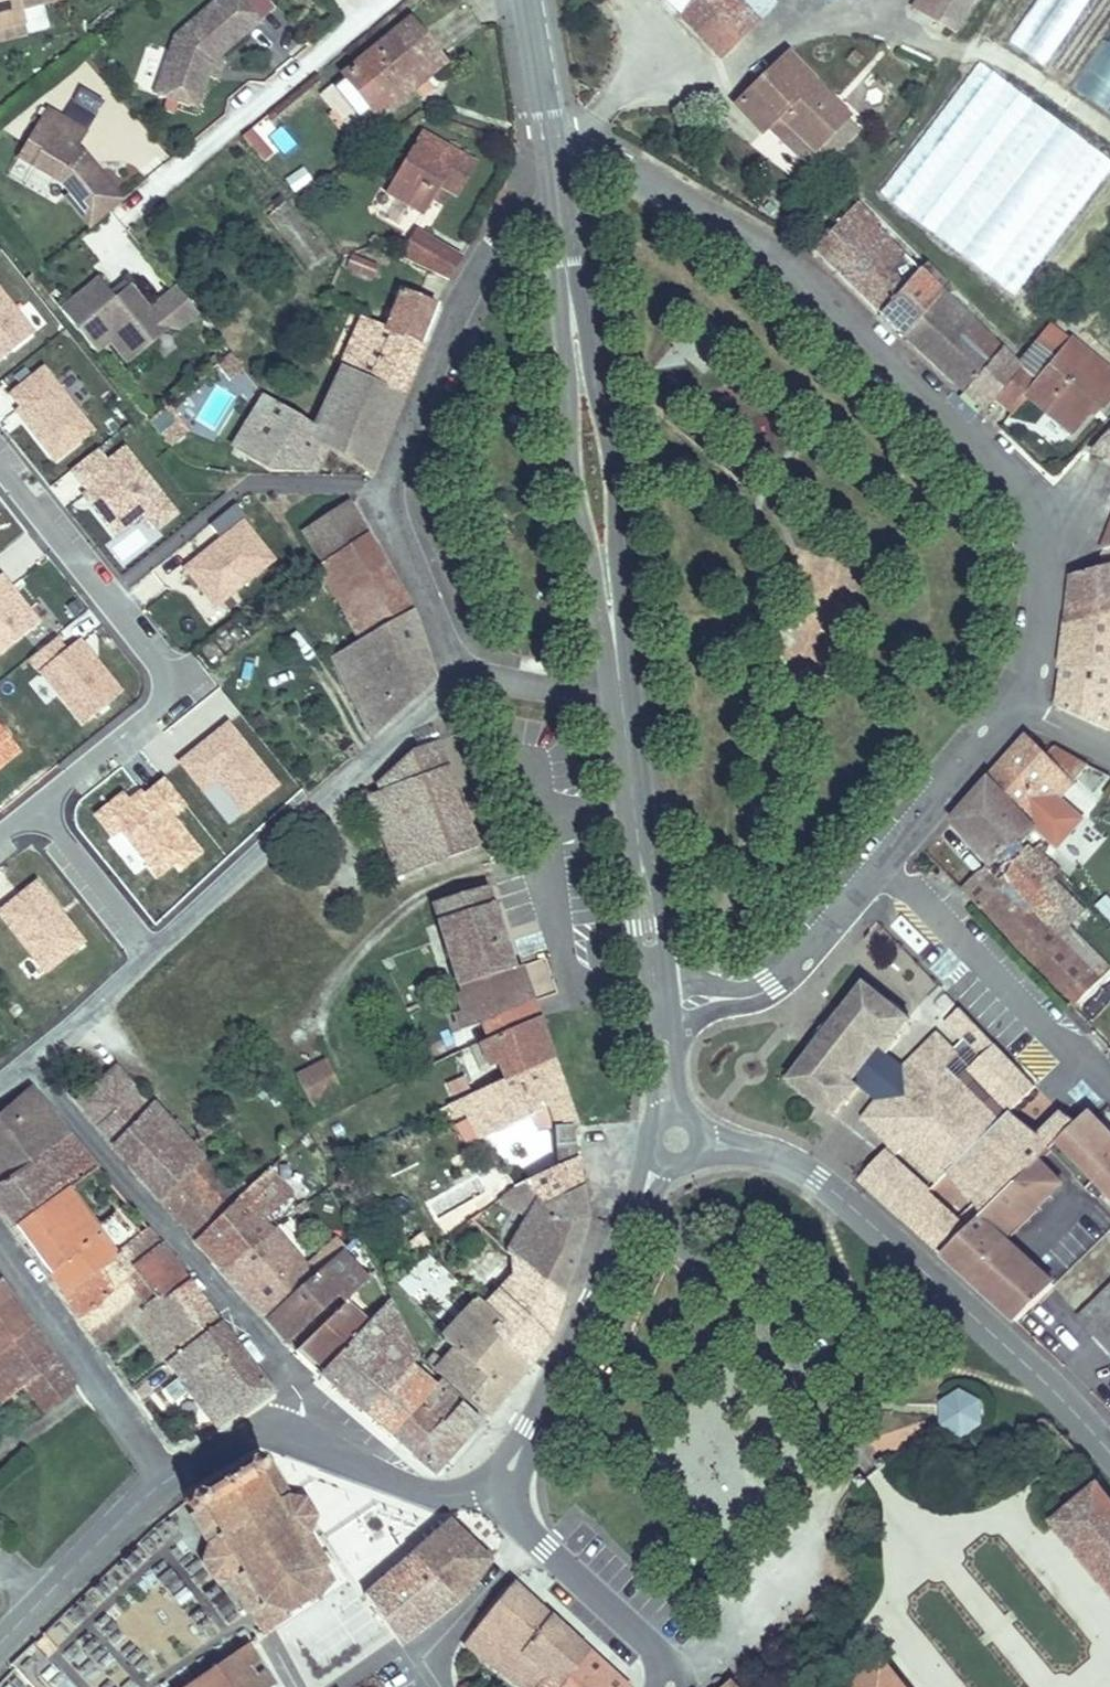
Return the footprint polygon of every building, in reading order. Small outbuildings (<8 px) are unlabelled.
[(0,33),(0,45),(61,30),(54,0),(50,0),(32,4),(37,25),(0,33)] [(37,25),(32,4),(50,0),(0,0),(0,33),(37,25)] [(174,40),(155,99),(181,108),(186,92),(204,97),(209,81),(214,66),(218,63),(261,25),(239,0),(219,0),(174,40)] [(667,23),(689,0),(643,0),(667,23)] [(666,23),(708,62),(745,25),(719,0),(689,0),(667,23),(666,23)] [(745,25),(754,16),(737,0),(719,0),(745,25)] [(756,18),(768,4),(764,0),(737,0),(754,16),(756,18)] [(947,39),(971,0),(943,0),(927,26),(947,39)] [(1044,67),(1087,0),(1036,0),(1008,45),(1044,67)] [(412,13),(324,87),(361,132),(448,56),(412,13)] [(1109,116),(1109,25),(1068,89),(1109,116)] [(791,47),(740,96),(768,126),(783,111),(819,146),(852,115),(817,80),(820,77),(791,47)] [(1016,296),(1109,164),(1109,158),(972,61),(876,197),(1016,296)] [(218,63),(214,66),(209,81),(217,83),(223,64),(218,63)] [(67,119),(91,129),(102,100),(79,91),(67,119)] [(186,92),(181,108),(198,113),(204,97),(186,92)] [(48,108),(27,140),(41,149),(32,163),(59,181),(68,192),(64,196),(88,226),(96,220),(121,199),(92,163),(85,168),(80,162),(85,155),(78,150),(88,134),(48,108)] [(429,133),(411,165),(401,161),(385,191),(419,209),(426,198),(435,203),(444,184),(451,187),(468,154),(429,133)] [(32,163),(41,149),(27,140),(18,154),(32,163)] [(92,163),(85,155),(80,162),(85,168),(92,163)] [(292,192),(311,182),(303,168),(285,178),(292,192)] [(854,227),(844,215),(808,255),(871,316),(910,277),(868,237),(874,231),(862,219),(854,227)] [(467,257),(418,231),(404,262),(451,285),(467,257)] [(381,268),(353,254),(345,271),(374,283),(381,268)] [(933,299),(910,277),(871,316),(894,337),(933,299)] [(130,361),(176,323),(158,301),(149,308),(129,284),(115,296),(110,290),(100,278),(63,308),(97,350),(111,338),(130,361)] [(115,296),(129,284),(125,279),(110,290),(115,296)] [(34,333),(0,290),(0,360),(34,333)] [(936,295),(933,299),(894,337),(926,369),(952,394),(974,371),(946,343),(961,328),(946,314),(951,310),(936,295)] [(385,339),(419,360),(438,316),(407,298),(385,339)] [(400,408),(419,360),(385,339),(369,328),(368,328),(343,376),(400,408)] [(974,371),(952,394),(972,413),(984,399),(1008,372),(961,328),(946,343),(974,371)] [(1042,335),(1012,368),(1010,370),(1027,385),(1059,351),(1042,335)] [(1065,356),(1072,349),(1066,344),(1059,351),(1065,356)] [(984,399),(1002,416),(1022,398),(1060,439),(1084,413),(1088,417),(1109,393),(1109,388),(1072,349),(1065,356),(1059,351),(1027,385),(1010,370),(1008,372),(984,399)] [(53,465),(94,432),(41,365),(0,397),(0,398),(53,465)] [(343,376),(313,436),(306,450),(327,462),(368,486),(400,408),(343,376)] [(231,458),(268,407),(251,396),(216,448),(231,458)] [(169,446),(187,433),(167,405),(148,419),(169,446)] [(313,436),(268,407),(231,458),(266,481),(312,484),(327,462),(306,450),(313,436)] [(738,435),(761,437),(763,423),(739,421),(738,435)] [(1082,458),(1109,477),(1109,424),(1082,458)] [(105,459),(97,449),(58,480),(109,543),(141,518),(153,533),(178,514),(123,445),(105,459)] [(236,504),(205,523),(217,543),(180,566),(208,611),(261,578),(276,568),(236,504)] [(1087,565),(1089,573),(1098,570),(1101,578),(1109,575),(1109,507),(1087,565)] [(125,562),(149,541),(134,523),(110,545),(125,562)] [(342,608),(383,580),(364,548),(313,582),(359,655),(367,649),(342,608)] [(1089,573),(1090,582),(1062,590),(1054,634),(1109,616),(1109,575),(1101,578),(1098,570),(1089,573)] [(40,621),(0,576),(0,656),(40,621)] [(371,752),(433,694),(410,628),(383,580),(342,608),(367,649),(359,655),(331,674),(332,676),(338,686),(344,698),(370,684),(377,699),(351,712),(371,752)] [(1054,634),(1046,678),(1100,675),(1099,680),(1109,679),(1109,616),(1054,634)] [(79,727),(119,696),(64,629),(25,660),(79,727)] [(1100,675),(1046,678),(1039,716),(1089,737),(1099,680),(1100,675)] [(338,686),(332,676),(315,685),(321,696),(338,686)] [(1099,680),(1089,737),(1109,745),(1109,679),(1099,680)] [(344,698),(351,712),(377,699),(370,684),(344,698)] [(328,707),(344,698),(338,686),(321,696),(328,707)] [(302,695),(291,704),(301,717),(313,709),(302,695)] [(174,758),(224,828),(278,790),(229,720),(174,758)] [(451,748),(449,742),(436,743),(375,796),(380,802),(368,807),(391,877),(482,846),(451,748)] [(1036,766),(1019,746),(977,794),(1022,839),(1042,819),(1026,803),(1046,781),(1060,796),(1079,776),(1042,759),(1036,766)] [(1062,798),(1060,796),(1046,781),(1026,803),(1042,819),(1062,798)] [(1022,839),(977,794),(942,837),(982,877),(957,901),(1061,1016),(1102,978),(1068,944),(1090,923),(1045,876),(1030,861),(1037,855),(1022,839)] [(1051,870),(1037,855),(1030,861),(1045,876),(1051,870)] [(459,1037),(477,1030),(528,1013),(519,991),(511,993),(476,890),(426,907),(457,996),(453,999),(459,1014),(451,1017),(459,1037)] [(1094,908),(1109,925),(1109,900),(1106,897),(1094,908)] [(47,1027),(72,1005),(31,954),(1,979),(18,1002),(23,999),(47,1027)] [(863,1178),(906,1217),(1037,1078),(961,1001),(945,1017),(951,1023),(953,1021),(964,1033),(954,1043),(945,1052),(934,1051),(937,1028),(904,1062),(887,1049),(898,1035),(896,1034),(910,1015),(863,981),(841,1011),(838,1008),(808,1049),(811,1052),(790,1081),(836,1116),(850,1097),(852,1099),(862,1086),(878,1098),(870,1108),(871,1123),(881,1133),(892,1133),(891,1145),(863,1178)] [(486,1055),(478,1060),(489,1083),(494,1080),(501,1093),(549,1068),(530,1018),(528,1013),(477,1030),(486,1055)] [(954,1043),(937,1028),(934,1051),(945,1052),(954,1043)] [(341,1093),(323,1058),(296,1072),(313,1107),(341,1093)] [(549,1068),(501,1093),(467,1111),(457,1116),(477,1150),(541,1121),(550,1138),(550,1139),(573,1137),(573,1131),(549,1068)] [(102,1089),(73,1114),(136,1183),(195,1250),(236,1217),(154,1117),(149,1122),(123,1092),(102,1089)] [(65,1149),(28,1105),(0,1127),(0,1196),(65,1149)] [(1058,1147),(1083,1174),(1082,1175),(1101,1195),(1102,1194),(1109,1203),(1109,1126),(1095,1110),(1084,1121),(1058,1147)] [(892,1133),(881,1133),(891,1145),(892,1133)] [(549,1154),(575,1152),(573,1137),(550,1139),(549,1154)] [(0,1196),(0,1227),(10,1240),(60,1203),(92,1179),(65,1149),(0,1196)] [(536,1215),(580,1199),(579,1190),(575,1152),(549,1154),(549,1159),(547,1178),(504,1199),(536,1215)] [(496,1183),(504,1199),(547,1178),(549,1159),(496,1183)] [(1046,1159),(951,1254),(980,1280),(997,1296),(1024,1321),(1028,1318),(1061,1285),(1035,1258),(1017,1242),(1013,1238),(1069,1182),(1046,1159)] [(236,1217),(195,1250),(221,1280),(273,1239),(291,1209),(279,1195),(287,1188),(280,1181),(236,1217)] [(515,1240),(564,1296),(566,1292),(578,1257),(584,1237),(580,1199),(536,1215),(504,1199),(501,1200),(469,1228),(500,1257),(515,1240)] [(60,1203),(10,1240),(55,1302),(61,1310),(135,1249),(123,1235),(101,1252),(94,1245),(60,1203)] [(117,1228),(94,1245),(101,1252),(123,1235),(117,1228)] [(273,1239),(221,1280),(265,1327),(328,1274),(318,1265),(305,1277),(273,1239)] [(135,1249),(61,1310),(79,1332),(91,1323),(100,1334),(121,1319),(134,1336),(165,1376),(222,1334),(189,1293),(154,1319),(125,1283),(160,1258),(145,1240),(135,1249)] [(521,1277),(554,1322),(564,1296),(515,1240),(500,1257),(519,1275),(521,1277)] [(328,1274),(265,1327),(286,1350),(332,1310),(337,1316),(345,1310),(373,1286),(354,1251),(328,1274)] [(176,1276),(160,1258),(125,1283),(154,1319),(189,1293),(176,1276)] [(476,1270),(461,1276),(470,1298),(485,1292),(476,1270)] [(498,1348),(525,1376),(534,1366),(540,1358),(554,1322),(521,1277),(519,1275),(482,1316),(506,1339),(498,1348)] [(29,1334),(0,1293),(0,1356),(29,1334)] [(1109,1344),(1109,1293),(1084,1317),(1109,1344)] [(345,1310),(337,1316),(314,1336),(327,1351),(305,1370),(321,1383),(366,1332),(345,1310)] [(366,1332),(321,1383),(365,1422),(408,1376),(415,1369),(386,1310),(366,1332)] [(428,1371),(483,1424),(525,1376),(498,1348),(506,1339),(482,1316),(477,1311),(443,1347),(452,1357),(440,1371),(433,1365),(428,1371)] [(19,1393),(54,1368),(46,1357),(29,1334),(0,1356),(0,1408),(19,1393)] [(236,1352),(222,1334),(165,1376),(178,1394),(213,1436),(226,1429),(271,1398),(236,1352)] [(314,1336),(291,1355),(304,1369),(305,1370),(327,1351),(314,1336)] [(37,1420),(73,1394),(54,1368),(19,1393),(37,1420)] [(415,1369),(408,1376),(419,1387),(426,1380),(415,1369)] [(408,1376),(365,1422),(390,1443),(418,1414),(427,1422),(448,1401),(447,1400),(426,1380),(419,1387),(408,1376)] [(942,1402),(943,1427),(965,1438),(986,1424),(985,1399),(963,1388),(942,1402)] [(448,1401),(427,1422),(458,1451),(478,1430),(448,1401)] [(418,1414),(390,1443),(400,1452),(433,1479),(458,1451),(427,1422),(418,1414)] [(226,1580),(262,1642),(304,1611),(328,1584),(303,1538),(314,1523),(301,1504),(289,1503),(283,1508),(278,1503),(274,1506),(257,1483),(267,1476),(257,1463),(210,1495),(186,1510),(193,1521),(190,1523),(209,1554),(199,1566),(209,1585),(226,1580)] [(283,1508),(289,1503),(270,1473),(267,1476),(257,1483),(274,1506),(278,1503),(283,1508)] [(1094,1493),(1051,1528),(1109,1600),(1109,1512),(1094,1493)] [(453,1519),(414,1550),(438,1575),(460,1598),(463,1595),(491,1559),(453,1519)] [(438,1575),(414,1550),(366,1590),(384,1616),(438,1575)] [(438,1575),(384,1616),(403,1642),(460,1598),(438,1575)] [(464,1656),(500,1686),(559,1686),(582,1661),(508,1589),(466,1648),(464,1655),(464,1656)] [(273,1685),(260,1666),(252,1672),(247,1665),(256,1659),(245,1644),(181,1686),(270,1686),(273,1685)] [(252,1672),(260,1666),(256,1659),(247,1665),(252,1672)] [(582,1661),(559,1686),(609,1686),(582,1661)] [(884,1664),(856,1686),(904,1686),(884,1664)]
